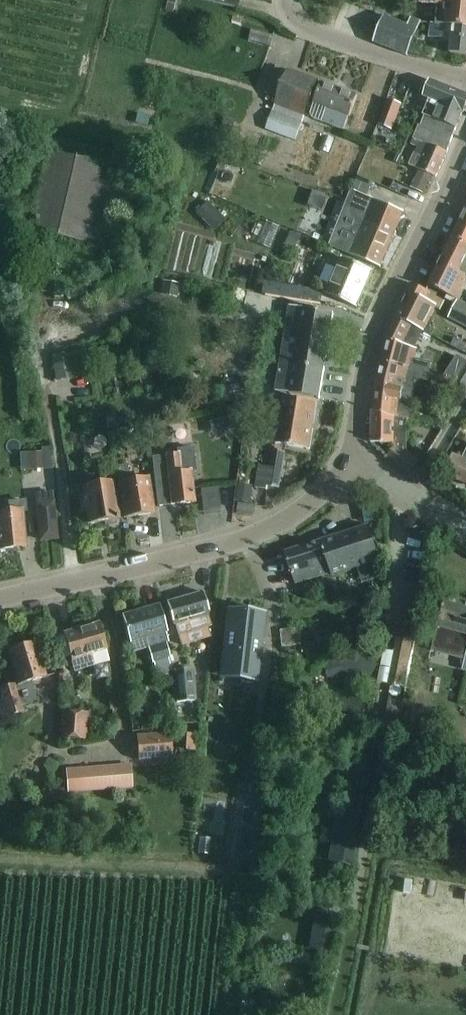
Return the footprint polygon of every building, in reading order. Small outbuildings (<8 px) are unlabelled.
[(167,7),(175,9),(177,0),(169,0),(167,7)] [(208,0),(239,9),(241,0),(208,0)] [(415,4),(438,6),(437,24),(465,27),(465,0),(415,0),(415,4)] [(407,55),(421,21),(411,17),(408,25),(384,15),(374,42),(407,55)] [(437,24),(432,24),(431,38),(452,40),(451,54),(465,55),(465,27),(437,24)] [(271,46),(274,36),(253,30),(250,41),(271,46)] [(289,71),(279,67),(268,93),(279,97),(277,104),(306,115),(319,81),(290,69),(289,71)] [(465,108),(465,94),(431,80),(425,96),(431,99),(426,111),(421,109),(420,112),(411,109),(407,119),(418,123),(422,114),(425,116),(456,130),(456,128),(463,112),(464,113),(465,108)] [(315,103),(311,113),(313,118),(323,121),(345,130),(358,96),(323,82),(315,103)] [(388,98),(378,124),(391,129),(401,103),(388,98)] [(296,140),(303,122),(274,111),(267,129),(296,140)] [(447,153),(456,130),(425,116),(416,140),(414,139),(412,144),(418,147),(410,165),(419,169),(436,177),(447,153)] [(226,118),(223,128),(232,131),(235,121),(226,118)] [(259,147),(253,161),(263,165),(268,151),(259,147)] [(28,230),(106,248),(124,170),(46,152),(28,230)] [(397,154),(394,161),(400,164),(403,157),(397,154)] [(356,191),(332,247),(348,254),(381,268),(405,212),(356,191)] [(207,200),(196,211),(208,223),(219,212),(207,200)] [(452,238),(465,245),(465,210),(452,238)] [(291,232),(286,243),(297,247),(301,236),(291,232)] [(465,288),(465,245),(452,238),(445,252),(442,251),(438,260),(440,261),(429,285),(458,300),(460,300),(465,288)] [(342,258),(327,294),(357,307),(373,271),(342,258)] [(108,260),(84,272),(89,282),(113,270),(108,260)] [(56,262),(47,262),(47,280),(56,280),(56,262)] [(61,282),(65,291),(83,284),(80,275),(61,282)] [(163,280),(160,294),(177,297),(179,283),(163,280)] [(406,296),(396,316),(413,325),(425,331),(437,306),(442,308),(446,299),(430,292),(412,284),(406,296)] [(312,304),(313,295),(295,292),(293,301),(312,304)] [(450,317),(465,325),(465,303),(460,300),(458,300),(450,317)] [(334,313),(291,306),(277,391),(320,398),(334,313)] [(386,337),(380,360),(428,372),(430,364),(414,360),(416,352),(417,349),(416,349),(425,331),(413,325),(396,316),(386,337)] [(74,378),(71,353),(52,356),(55,381),(74,378)] [(375,381),(372,411),(395,417),(395,416),(407,419),(410,420),(412,408),(413,392),(417,378),(426,380),(428,372),(380,360),(375,381)] [(465,386),(465,365),(456,382),(465,388),(465,386)] [(227,401),(248,397),(246,384),(224,388),(227,401)] [(272,396),(264,441),(276,443),(311,448),(318,403),(284,397),(272,396)] [(372,411),(371,442),(393,444),(393,449),(396,451),(390,460),(408,474),(419,460),(407,450),(407,419),(395,416),(395,417),(372,411)] [(117,415),(106,417),(108,427),(119,425),(117,415)] [(237,415),(226,418),(229,430),(240,427),(237,415)] [(435,424),(442,428),(447,420),(441,416),(435,424)] [(416,455),(422,460),(428,452),(421,447),(416,455)] [(178,454),(152,457),(158,507),(194,503),(191,472),(195,471),(193,448),(178,450),(178,454)] [(280,487),(285,451),(274,449),(271,468),(260,467),(256,487),(267,489),(268,485),(280,487)] [(44,452),(30,452),(31,469),(44,469),(44,452)] [(454,455),(445,475),(465,485),(465,454),(463,460),(454,455)] [(127,465),(117,467),(126,518),(154,513),(148,477),(126,481),(126,476),(128,476),(127,465)] [(112,482),(94,485),(92,477),(74,480),(76,488),(79,487),(83,513),(87,512),(89,524),(118,520),(112,482)] [(247,502),(250,486),(240,484),(237,500),(247,502)] [(37,495),(42,540),(56,539),(52,493),(37,495)] [(26,547),(22,512),(25,511),(24,501),(9,502),(10,513),(0,513),(0,549),(26,547)] [(370,526),(287,553),(297,583),(332,572),(333,576),(381,560),(370,526)] [(167,604),(173,624),(180,646),(208,638),(205,627),(210,626),(206,614),(209,613),(203,593),(167,604)] [(434,650),(463,657),(461,664),(465,665),(465,601),(447,596),(439,630),(434,650)] [(159,606),(123,617),(134,652),(149,648),(153,662),(154,662),(158,675),(172,671),(168,657),(170,657),(166,643),(168,642),(165,634),(168,633),(159,606)] [(258,681),(266,614),(227,609),(220,667),(245,670),(244,680),(258,681)] [(63,634),(75,672),(109,661),(106,650),(108,649),(100,623),(63,634)] [(299,626),(281,628),(283,644),(301,642),(299,626)] [(411,635),(400,633),(392,674),(403,676),(411,635)] [(23,710),(21,705),(36,700),(31,681),(45,677),(35,642),(9,650),(19,684),(0,690),(0,694),(6,715),(23,710)] [(317,651),(317,668),(370,667),(369,650),(317,651)] [(191,670),(173,672),(177,702),(195,700),(191,670)] [(385,677),(368,676),(367,694),(384,696),(385,677)] [(87,714),(62,712),(60,737),(85,739),(87,714)] [(387,712),(385,726),(398,728),(401,714),(387,712)] [(194,724),(183,724),(182,740),(192,741),(194,724)] [(171,733),(136,736),(138,760),(173,757),(171,733)] [(68,792),(123,788),(121,765),(66,770),(68,792)] [(248,789),(247,806),(260,807),(261,790),(248,789)] [(329,861),(353,865),(362,816),(338,812),(329,861)] [(163,829),(165,842),(181,839),(179,827),(163,829)] [(241,830),(239,853),(255,855),(258,831),(241,830)] [(337,874),(316,879),(320,892),(340,887),(337,874)] [(312,932),(324,934),(328,915),(315,912),(312,932)]
